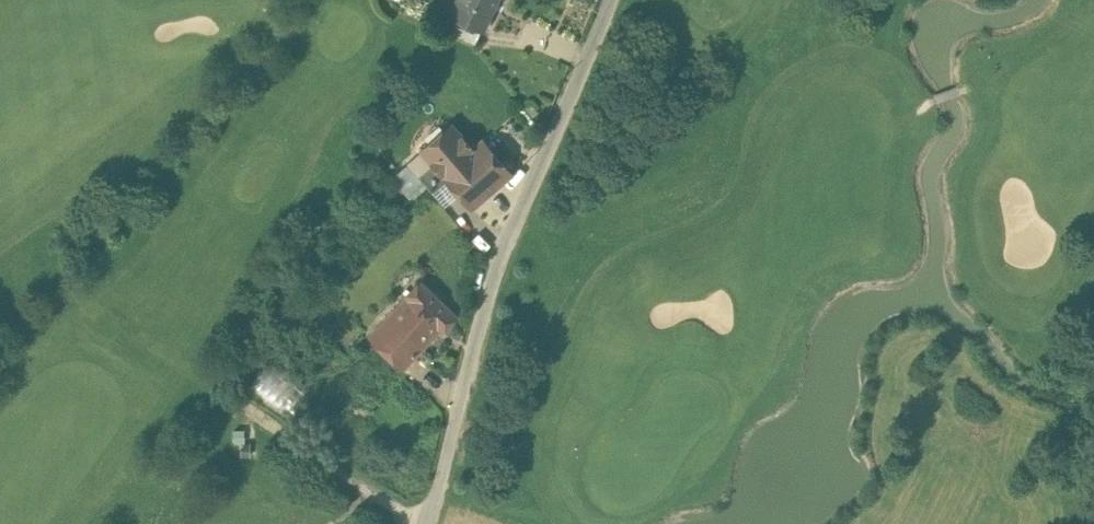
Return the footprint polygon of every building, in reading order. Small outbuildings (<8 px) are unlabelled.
[(451,13),(463,19),(483,28),(496,0),(457,0),(451,13)] [(483,28),(463,19),(456,33),(476,42),(483,28)] [(473,148),(452,124),(423,148),(432,158),(449,178),(473,206),(512,173),(483,139),(473,148)] [(423,148),(408,161),(417,171),(432,158),(423,148)] [(432,158),(417,171),(434,191),(449,178),(432,158)] [(457,315),(421,280),(408,295),(441,327),(444,328),(457,315)] [(408,295),(371,335),(404,366),(441,327),(408,295)] [(290,405),(299,381),(261,367),(252,390),(290,405)]
